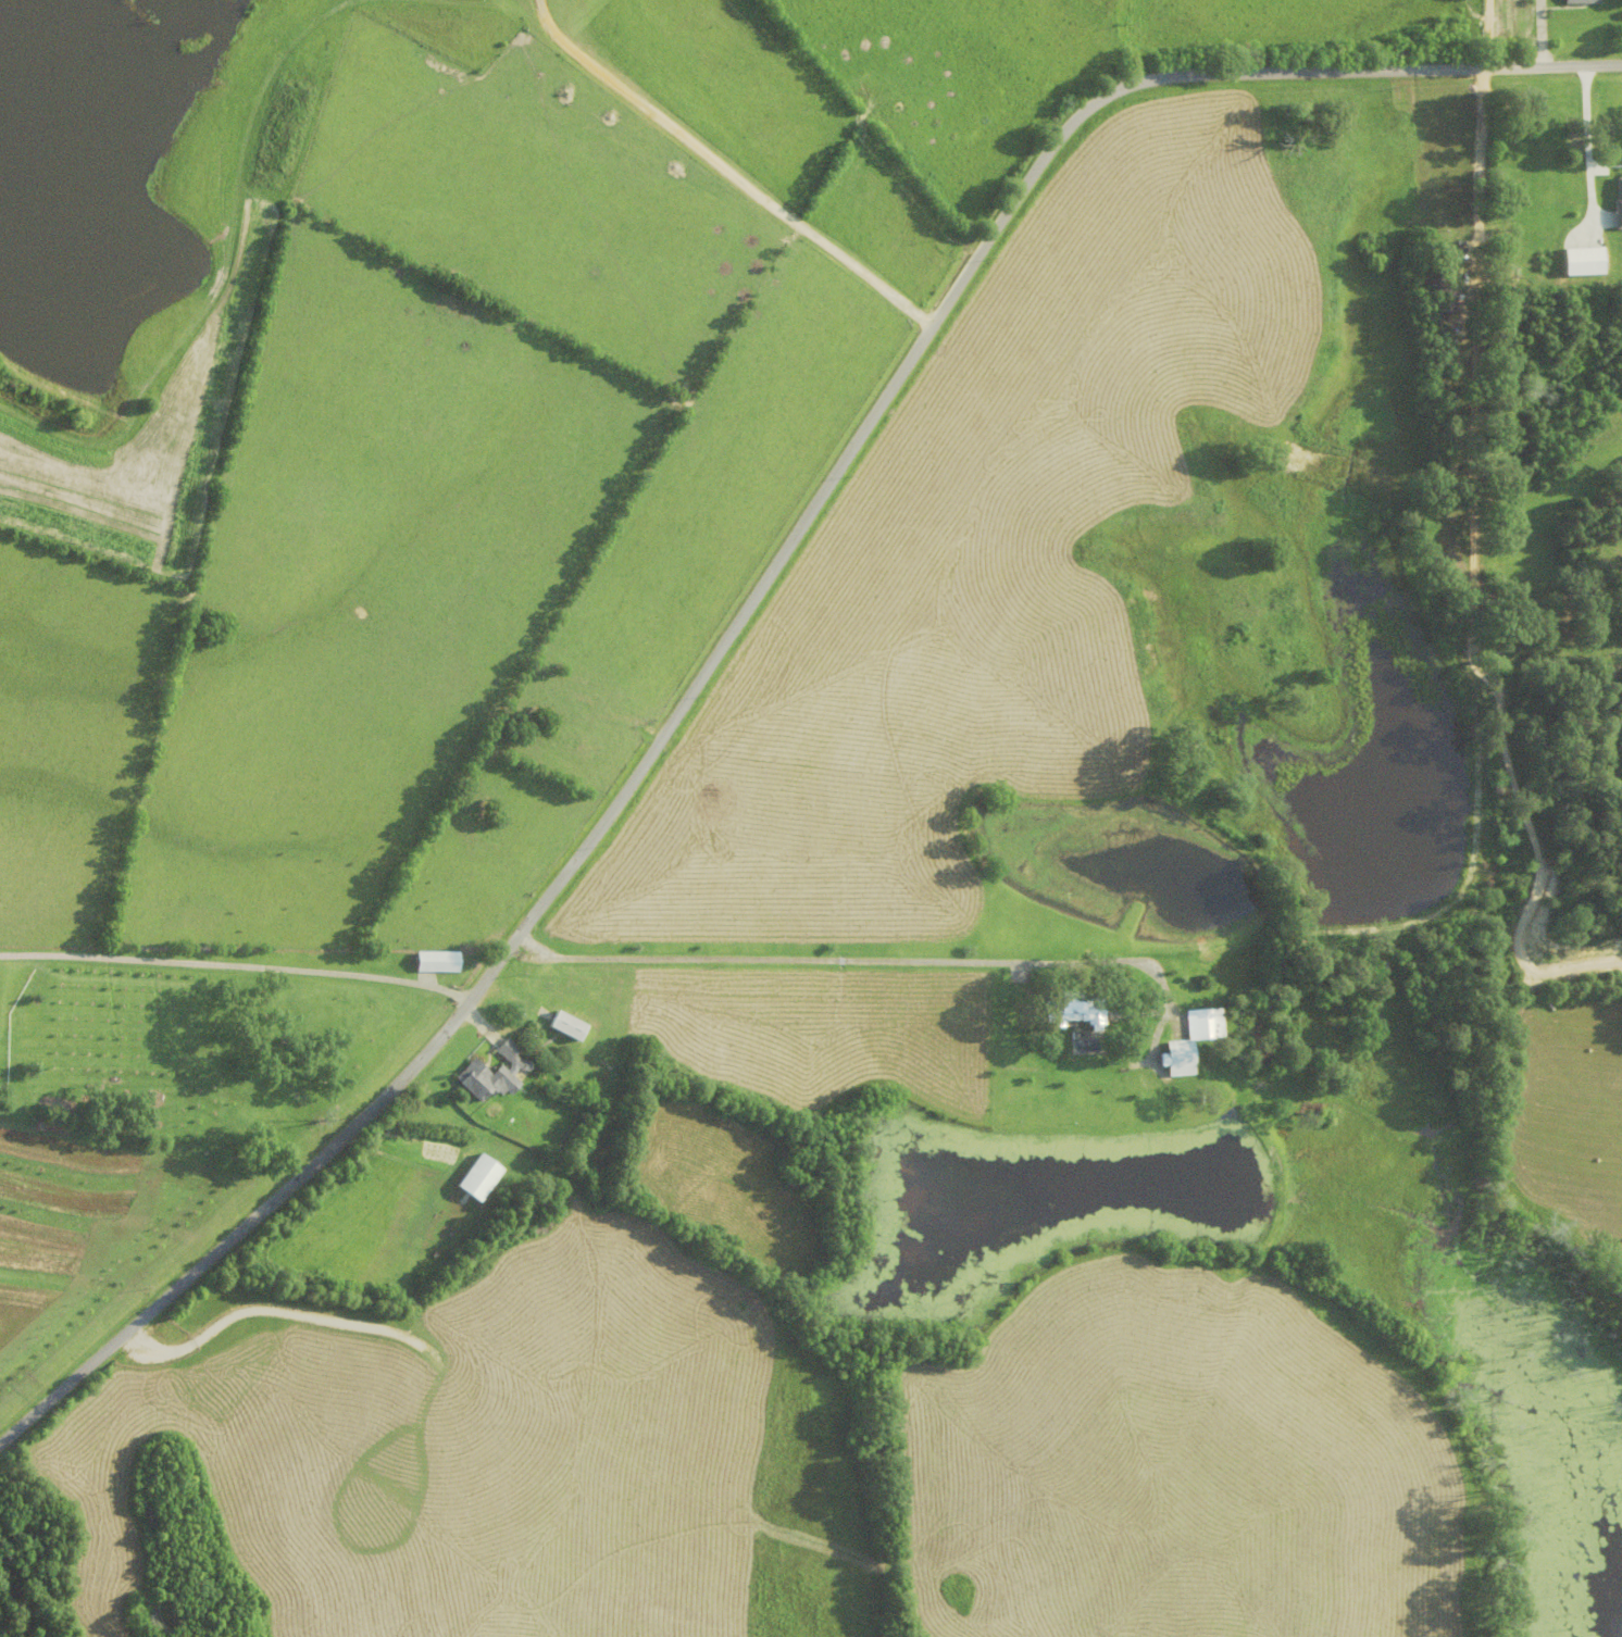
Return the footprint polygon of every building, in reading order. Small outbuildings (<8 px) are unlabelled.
[(461,954),(419,954),(419,973),(461,973),(461,954)] [(1063,991),(1063,1024),(1106,1024),(1106,998),(1095,998),(1095,991),(1063,991)] [(1198,1077),(1196,1041),(1225,1039),(1223,1010),(1188,1013),(1190,1042),(1169,1043),(1170,1056),(1162,1056),(1163,1068),(1170,1068),(1170,1079),(1198,1077)] [(582,1044),(590,1027),(560,1012),(551,1029),(582,1044)] [(520,1090),(517,1073),(530,1071),(528,1064),(520,1056),(519,1049),(511,1041),(507,1042),(497,1052),(508,1064),(509,1068),(499,1070),(493,1076),(476,1059),(456,1079),(481,1105),(490,1097),(520,1090)] [(504,1173),(482,1157),(460,1187),(481,1203),(504,1173)]
